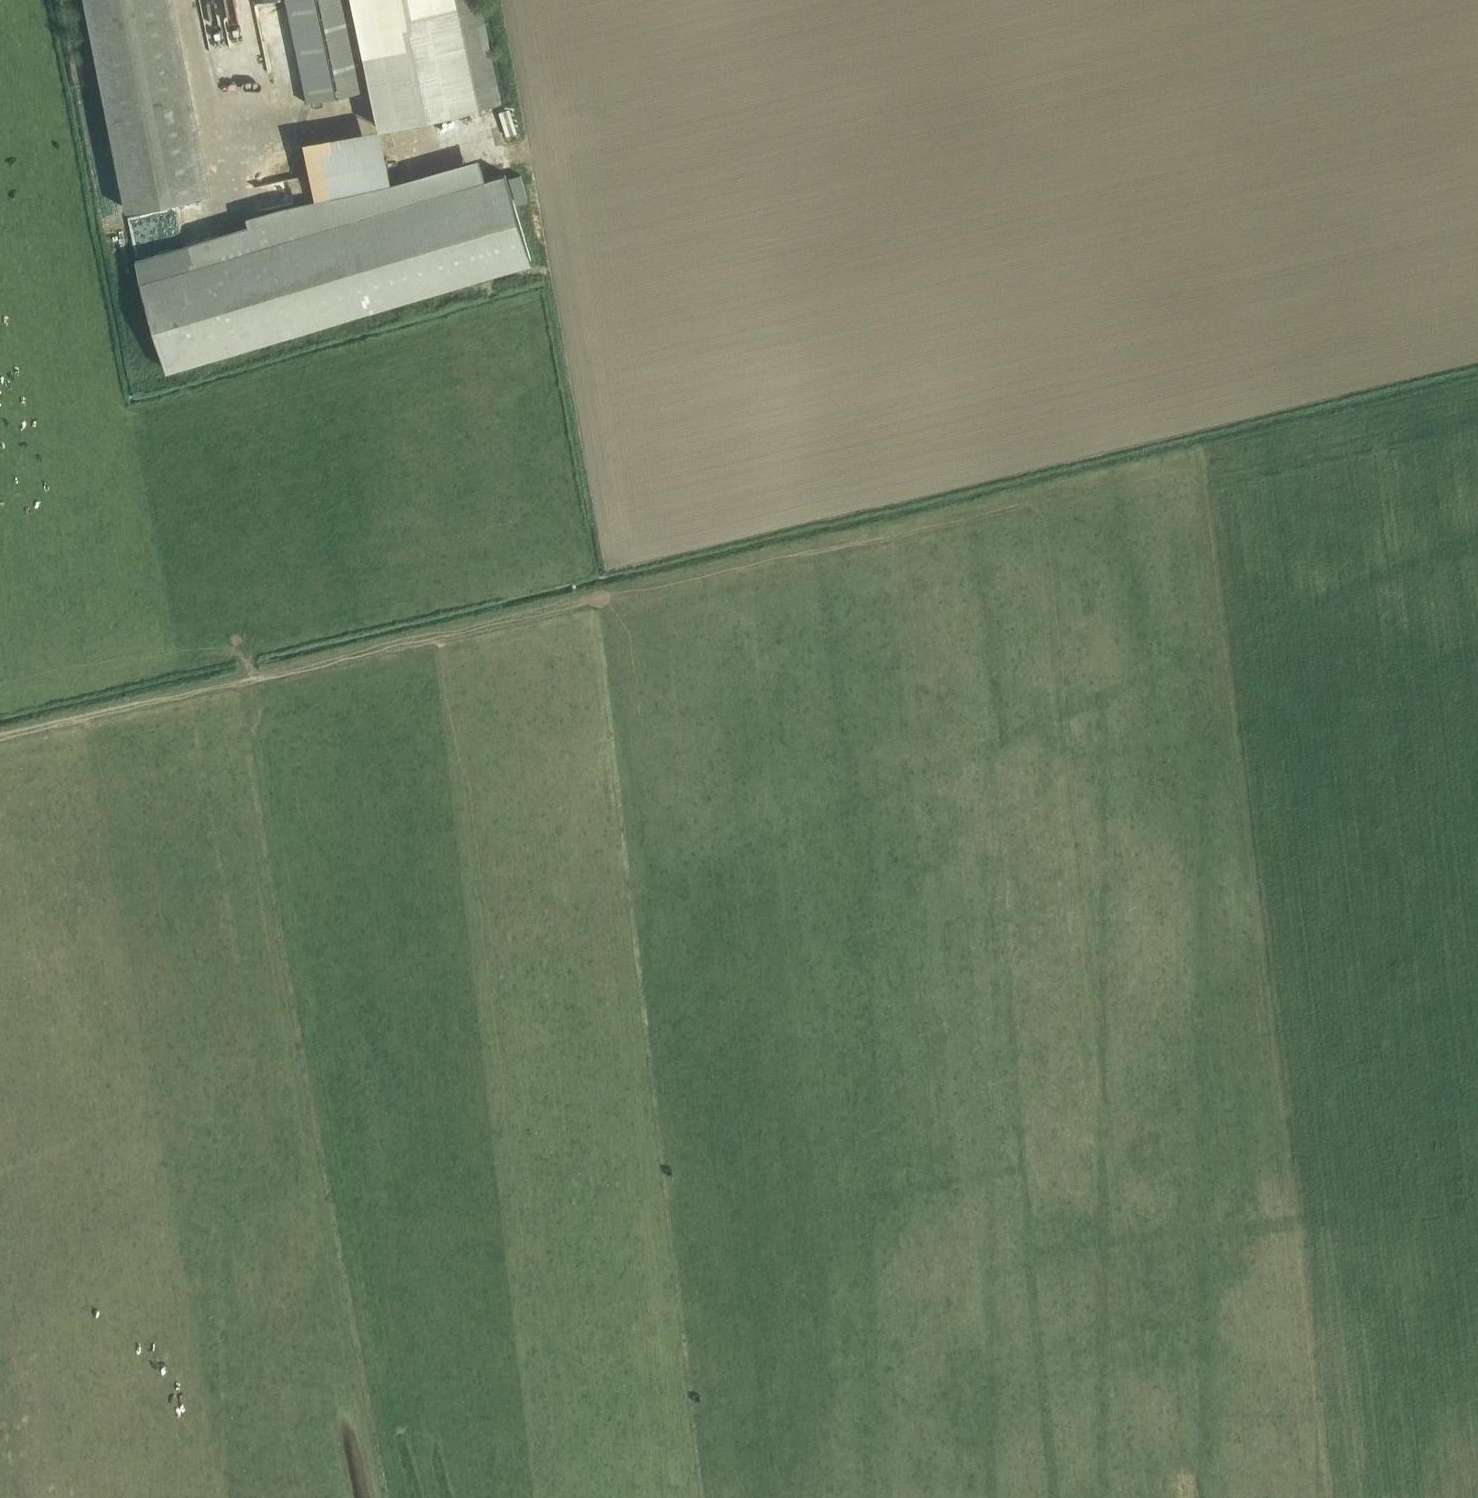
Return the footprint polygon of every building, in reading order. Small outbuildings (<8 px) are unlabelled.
[(126,210),(211,193),(173,0),(85,0),(126,210)] [(306,101),(370,87),(379,129),(502,104),(480,0),(285,0),(306,101)] [(247,226),(134,259),(140,282),(166,371),(531,262),(505,173),(485,179),(479,158),(390,183),(287,206),(245,218),(247,226)]
